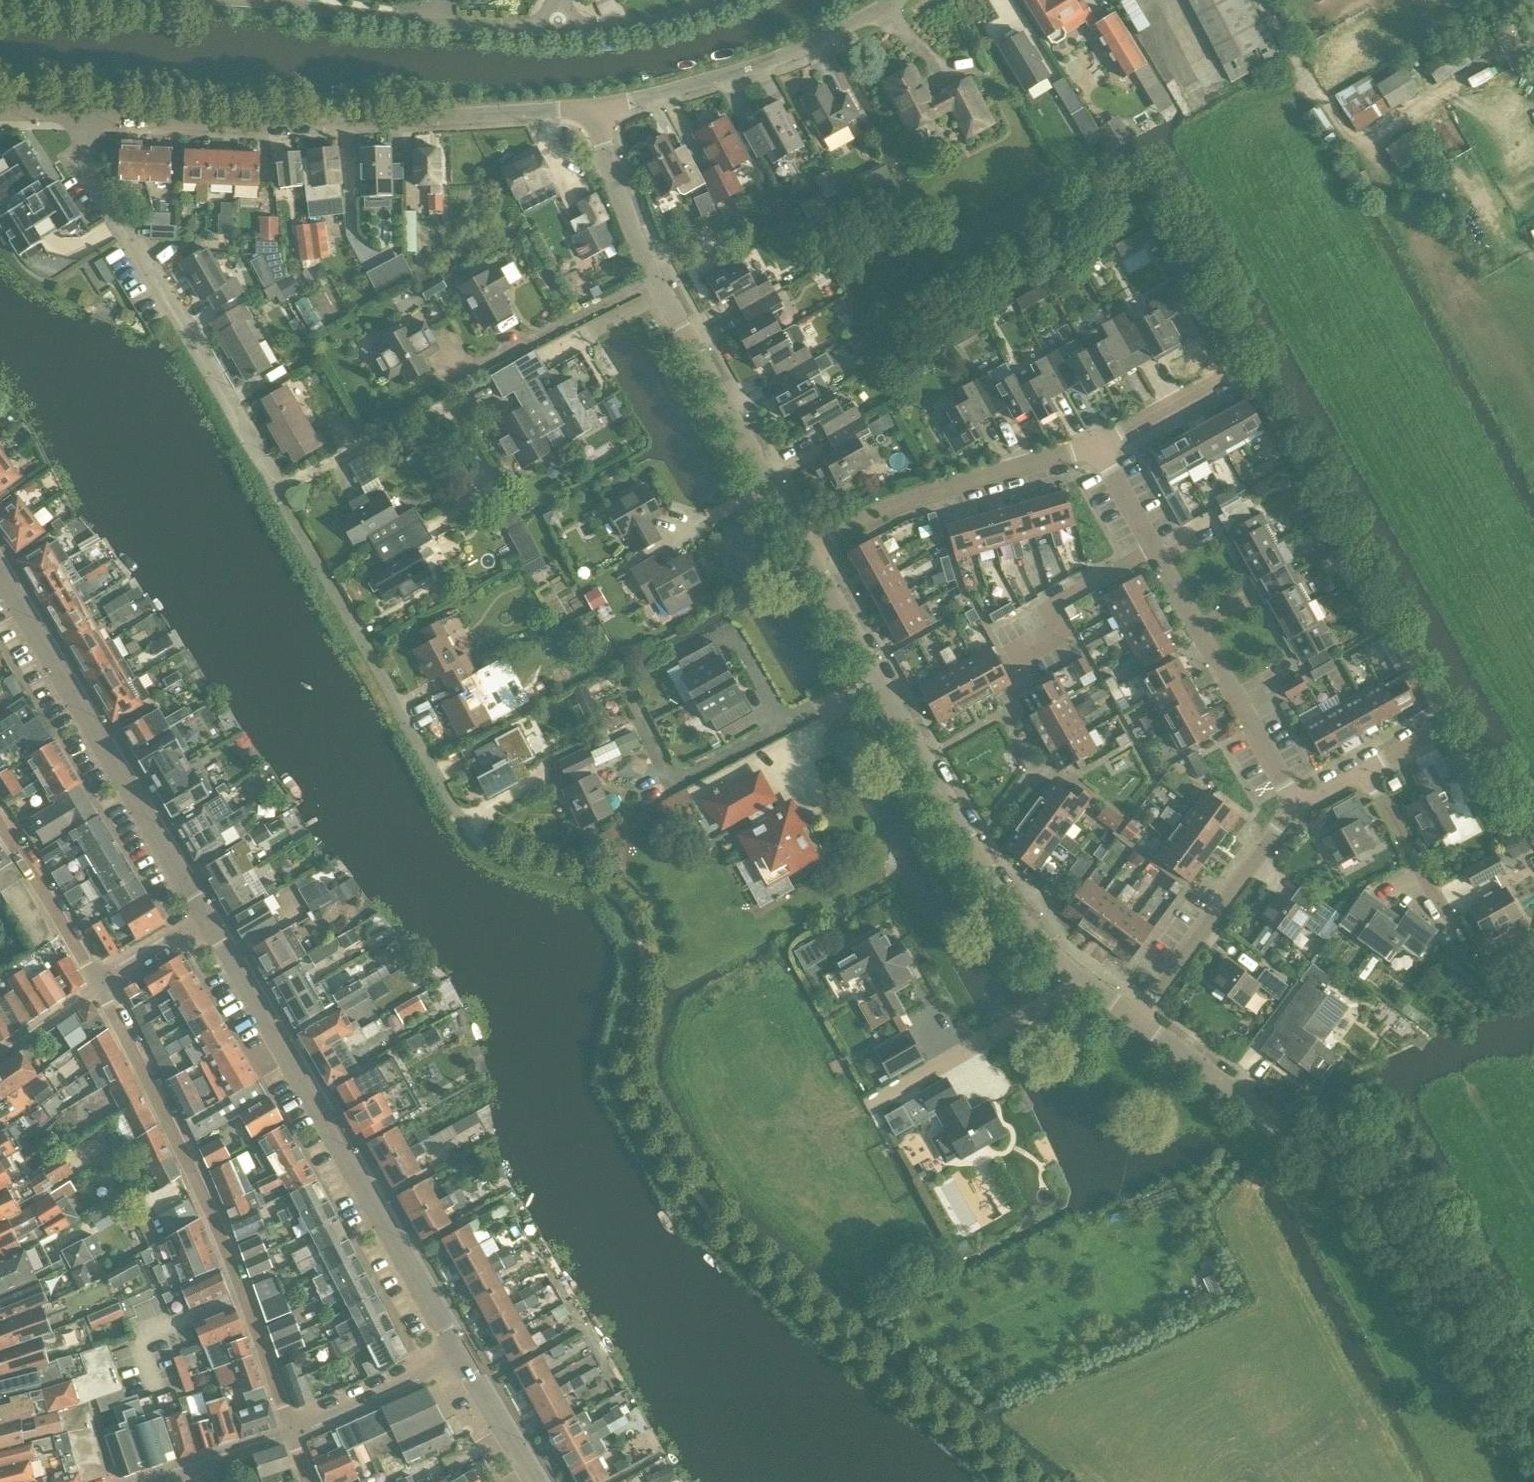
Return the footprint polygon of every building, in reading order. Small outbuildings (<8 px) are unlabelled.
[(1076,5),(1073,0),(1025,0),(1050,43),(1056,44),(1064,39),(1066,33),(1062,27),(1082,15),(1083,14),(1092,28),(1123,78),(1145,64),(1114,14),(1097,24),(1083,1),(1076,5)] [(1278,59),(1280,58),(1278,54),(1247,0),(1187,0),(1231,82),(1266,63),(1267,65),(1278,59)] [(1511,70),(1529,61),(1512,25),(1497,33),(1494,27),(1488,28),(1487,29),(1486,28),(1466,40),(1477,58),(1499,46),(1511,70)] [(1027,91),(1048,78),(1021,33),(1018,35),(1017,33),(1006,39),(1007,41),(999,46),(1027,91)] [(1436,84),(1469,62),(1457,44),(1424,65),(1436,84)] [(967,136),(993,123),(970,78),(944,92),(945,94),(931,102),(913,68),(885,83),(910,131),(938,115),(938,114),(951,106),(967,136)] [(1376,87),(1341,108),(1343,110),(1357,132),(1419,93),(1405,71),(1404,69),(1376,87)] [(1064,77),(1052,85),(1071,115),(1090,146),(1102,139),(1096,129),(1083,108),(1064,77)] [(846,123),(859,116),(847,94),(834,101),(833,103),(827,101),(827,100),(821,88),(800,99),(823,140),(847,126),(846,123)] [(795,153),(794,152),(804,147),(779,101),(747,118),(753,129),(743,134),(757,160),(767,155),(772,165),(782,159),(783,160),(784,161),(785,162),(786,162),(787,162),(789,163),(791,162),(793,161),(794,160),(795,159),(795,158),(795,157),(795,156),(795,155),(795,154),(795,153)] [(728,170),(746,161),(724,119),(695,134),(704,151),(705,150),(710,158),(708,159),(714,169),(701,175),(716,204),(740,191),(728,170)] [(1111,120),(1096,129),(1102,139),(1108,149),(1109,150),(1110,152),(1126,143),(1111,120)] [(1427,153),(1412,130),(1385,148),(1400,172),(1427,153)] [(642,148),(637,150),(646,166),(653,179),(650,180),(660,197),(676,188),(680,194),(684,196),(706,184),(689,154),(678,160),(665,136),(642,148)] [(25,141),(3,155),(3,156),(0,158),(0,224),(20,256),(42,242),(41,241),(58,230),(59,231),(81,217),(58,181),(49,187),(44,179),(47,177),(25,141)] [(143,180),(145,146),(120,145),(118,179),(143,180)] [(145,146),(143,180),(170,182),(171,148),(145,146)] [(362,199),(392,198),(390,148),(360,149),(362,199)] [(340,199),(339,186),(340,185),(337,149),(308,152),(309,164),(302,165),(306,202),(340,199)] [(517,200),(552,181),(536,149),(525,155),(527,158),(502,171),(517,200)] [(207,203),(208,196),(208,184),(207,184),(208,151),(185,150),(183,183),(196,183),(195,203),(207,203)] [(443,210),(440,150),(414,151),(415,187),(431,187),(431,196),(429,196),(429,211),(443,210)] [(232,185),(233,153),(208,151),(207,184),(208,184),(232,185)] [(233,153),(232,185),(258,187),(260,154),(233,153)] [(303,187),(300,153),(276,155),(279,189),(303,187)] [(840,191),(829,171),(817,177),(829,198),(840,191)] [(583,261),(614,246),(603,223),(607,221),(595,196),(577,205),(589,229),(571,237),(583,261)] [(151,225),(169,226),(170,213),(145,212),(144,225),(151,225)] [(418,254),(416,213),(404,213),(405,254),(418,254)] [(218,214),(218,235),(231,235),(232,215),(218,214)] [(260,241),(278,241),(277,219),(260,219),(260,241)] [(309,225),(314,261),(326,259),(322,224),(309,225)] [(175,226),(169,226),(151,225),(150,237),(175,239),(175,226)] [(314,261),(309,225),(297,227),(301,262),(314,261)] [(1147,228),(1132,236),(1133,237),(1138,246),(1152,238),(1153,238),(1147,228)] [(278,241),(260,241),(256,241),(256,255),(261,255),(275,283),(286,277),(281,241),(278,241)] [(214,308),(242,293),(234,279),(226,284),(206,249),(180,263),(200,300),(207,296),(214,308)] [(404,283),(391,260),(378,267),(390,290),(404,283)] [(727,261),(704,275),(720,304),(733,297),(741,311),(775,292),(766,276),(754,283),(744,265),(733,271),(727,261)] [(494,324),(511,314),(500,294),(510,288),(499,270),(489,276),(487,273),(459,289),(481,326),(492,320),(494,324)] [(430,283),(436,293),(446,287),(440,277),(430,283)] [(436,293),(430,283),(419,289),(426,299),(436,293)] [(749,327),(737,334),(747,351),(781,332),(771,314),(784,308),(775,292),(741,311),(749,327)] [(1185,348),(1171,321),(1179,316),(1166,292),(1144,304),(1151,316),(1136,325),(1129,313),(1113,321),(1132,356),(1147,348),(1156,364),(1185,348)] [(256,375),(269,368),(243,321),(250,317),(244,305),(211,324),(217,335),(216,336),(229,358),(231,356),(245,381),(253,377),(253,378),(256,376),(256,375)] [(1080,340),(1106,387),(1124,377),(1117,364),(1132,356),(1113,321),(1080,340)] [(422,361),(440,351),(424,323),(406,333),(404,330),(403,330),(400,326),(382,336),(385,341),(383,342),(385,345),(372,353),(388,381),(402,373),(408,383),(428,371),(422,361)] [(781,332),(747,351),(757,370),(770,363),(778,377),(812,358),(813,353),(798,326),(793,325),(781,332)] [(1080,340),(1062,350),(1046,358),(1066,393),(1081,385),(1088,397),(1106,387),(1080,340)] [(511,363),(511,364),(551,431),(559,427),(568,442),(569,441),(568,439),(597,422),(598,424),(599,423),(591,408),(597,405),(587,388),(581,392),(572,377),(571,378),(572,380),(548,394),(538,377),(547,372),(534,349),(511,363)] [(775,403),(773,404),(776,411),(780,416),(782,415),(784,418),(796,411),(819,398),(829,392),(827,388),(820,375),(821,374),(812,358),(778,377),(786,393),(774,400),(775,403)] [(1066,393),(1046,358),(1030,367),(1037,380),(1020,389),(1032,412),(1039,424),(1058,414),(1051,401),(1066,393)] [(551,431),(511,364),(511,363),(490,375),(491,377),(503,397),(513,391),(523,409),(498,423),(497,421),(496,422),(504,437),(499,440),(508,457),(514,453),(523,468),(524,467),(523,465),(552,449),(553,451),(554,450),(545,435),(551,431)] [(1005,365),(987,376),(973,384),(992,419),(1007,411),(1014,423),(1032,412),(1020,389),(1005,365)] [(992,419),(973,384),(956,394),(963,406),(946,417),(952,427),(941,434),(956,458),(985,440),(977,428),(992,419)] [(312,436),(285,388),(262,401),(275,423),(268,427),(283,454),(287,452),(294,463),(324,446),(317,434),(312,436)] [(819,398),(796,411),(806,429),(820,422),(828,437),(835,434),(862,418),(853,402),(840,409),(831,391),(829,392),(819,398)] [(1247,401),(1227,411),(1246,445),(1264,434),(1265,436),(1267,436),(1265,433),(1274,429),(1264,412),(1256,417),(1247,401)] [(1227,411),(1209,422),(1227,455),(1246,445),(1227,411)] [(889,413),(867,425),(873,436),(895,424),(889,413)] [(837,453),(813,466),(820,480),(827,476),(836,491),(864,476),(862,472),(873,466),(859,441),(871,434),(862,418),(835,434),(828,437),(837,453)] [(1209,422),(1190,433),(1208,466),(1227,455),(1209,422)] [(1190,433),(1171,443),(1189,476),(1208,466),(1190,433)] [(1154,462),(1147,466),(1150,471),(1165,499),(1175,493),(1171,486),(1185,478),(1189,476),(1171,443),(1151,454),(1155,461),(1154,462)] [(0,465),(0,499),(8,493),(4,487),(7,485),(20,475),(13,466),(12,467),(6,460),(0,465)] [(1268,465),(1260,470),(1264,477),(1272,472),(1268,465)] [(1255,481),(1264,477),(1260,470),(1251,474),(1255,481)] [(649,521),(661,514),(645,486),(607,508),(623,535),(628,532),(639,552),(660,540),(649,521)] [(352,510),(338,519),(338,520),(340,519),(357,548),(355,549),(356,550),(370,541),(375,548),(392,538),(422,520),(415,508),(397,518),(383,494),(385,492),(384,491),(369,500),(365,494),(349,504),(352,510)] [(1234,491),(1225,496),(1229,503),(1238,498),(1234,491)] [(1065,492),(1045,498),(1055,531),(1059,530),(1075,526),(1065,492)] [(3,535),(30,515),(25,508),(26,507),(19,497),(14,501),(11,496),(0,503),(0,531),(3,535)] [(1220,508),(1229,503),(1225,496),(1216,501),(1220,508)] [(1045,498),(1026,503),(1035,537),(1050,533),(1055,531),(1045,498)] [(1239,499),(1221,509),(1222,512),(1225,517),(1221,519),(1245,562),(1277,544),(1278,543),(1277,542),(1261,514),(1252,519),(1245,506),(1243,507),(1239,499)] [(1026,503),(1006,509),(1016,543),(1020,541),(1035,537),(1026,503)] [(1006,509),(986,515),(996,548),(1011,544),(1016,543),(1006,509)] [(935,513),(927,515),(927,516),(930,527),(939,525),(938,521),(935,513)] [(1190,513),(1177,520),(1181,527),(1193,520),(1190,513)] [(30,515),(3,535),(11,545),(13,546),(14,545),(18,550),(44,530),(37,520),(35,522),(30,515)] [(986,515),(966,520),(976,554),(996,548),(986,515)] [(58,519),(51,524),(56,532),(64,526),(58,519)] [(383,562),(368,571),(368,572),(371,571),(387,600),(386,601),(386,602),(401,593),(404,599),(421,589),(417,583),(433,575),(432,574),(430,575),(423,563),(425,562),(417,549),(427,543),(433,540),(422,520),(392,538),(375,548),(383,562)] [(947,526),(946,526),(956,560),(976,554),(966,520),(947,526)] [(939,525),(930,527),(934,539),(942,537),(939,525)] [(1055,531),(1050,533),(1053,540),(1061,538),(1059,530),(1055,531)] [(878,536),(848,553),(858,572),(888,555),(878,537),(878,536)] [(1061,538),(1053,540),(1055,548),(1063,546),(1061,538)] [(20,562),(32,581),(57,566),(69,559),(58,541),(57,541),(47,547),(46,546),(20,562)] [(1016,543),(1011,544),(1013,552),(1022,549),(1020,541),(1016,543)] [(1277,544),(1245,562),(1255,580),(1252,582),(1258,593),(1277,583),(1294,573),(1278,543),(1277,544)] [(1341,547),(1329,554),(1335,565),(1347,558),(1341,547)] [(1022,549),(1013,552),(1016,560),(1024,557),(1022,549)] [(888,555),(858,572),(868,590),(898,573),(888,555)] [(685,591),(700,583),(685,556),(660,569),(654,558),(631,570),(650,604),(661,598),(671,615),(692,604),(685,591)] [(940,560),(944,572),(952,570),(949,558),(940,560)] [(57,566),(32,581),(43,600),(69,585),(69,586),(80,580),(81,579),(96,570),(93,564),(77,574),(76,571),(69,559),(57,566)] [(1066,567),(1070,575),(1077,572),(1073,563),(1066,567)] [(947,584),(956,582),(952,570),(944,572),(947,584)] [(898,573),(868,590),(878,607),(908,590),(898,573)] [(1277,583),(1258,593),(1264,604),(1268,602),(1277,619),(1278,620),(1311,602),(1294,573),(1277,583)] [(1112,615),(1150,594),(1140,576),(1102,597),(1112,615)] [(69,585),(43,600),(55,620),(81,605),(69,586),(69,585)] [(908,590),(878,607),(888,625),(918,608),(908,590)] [(103,608),(107,616),(126,604),(127,605),(130,603),(124,594),(103,608)] [(1122,633),(1160,612),(1150,594),(1112,615),(1119,628),(1122,633)] [(960,611),(968,606),(962,595),(954,599),(960,611)] [(1311,602),(1278,620),(1302,663),(1308,660),(1314,670),(1321,667),(1331,661),(1325,650),(1326,650),(1335,645),(1328,632),(1311,602)] [(1011,603),(1000,609),(1004,617),(1015,611),(1015,610),(1011,603)] [(132,613),(127,605),(126,604),(107,616),(113,625),(132,613)] [(918,608),(888,625),(898,644),(937,622),(926,604),(918,608)] [(1073,604),(1063,609),(1069,620),(1079,615),(1073,604)] [(81,605),(55,620),(66,640),(92,625),(81,605)] [(970,610),(964,614),(965,616),(970,625),(979,619),(973,609),(970,610)] [(1000,609),(989,615),(993,623),(1004,617),(1000,609)] [(1132,651),(1170,630),(1160,612),(1122,633),(1119,628),(1111,632),(1117,643),(1125,638),(1132,651)] [(1377,613),(1367,619),(1376,634),(1386,628),(1377,613)] [(429,644),(414,652),(429,680),(444,672),(452,685),(475,673),(474,672),(465,655),(457,659),(444,636),(438,624),(423,632),(429,644)] [(92,625),(66,640),(78,659),(104,644),(92,625)] [(1180,648),(1170,630),(1132,651),(1143,669),(1180,648)] [(1117,643),(1111,632),(1102,637),(1103,639),(1106,645),(1108,648),(1117,643)] [(1380,643),(1398,676),(1381,686),(1398,717),(1417,706),(1411,695),(1421,690),(1391,638),(1380,643)] [(104,644),(78,659),(89,679),(122,660),(111,640),(104,644)] [(130,655),(140,649),(136,641),(125,647),(130,655)] [(164,651),(158,641),(149,646),(155,656),(164,651)] [(949,646),(939,652),(943,661),(954,655),(949,646)] [(693,700),(731,679),(724,666),(727,665),(720,654),(712,659),(706,647),(678,662),(685,676),(681,678),(693,700)] [(990,647),(972,657),(993,695),(1011,685),(1005,674),(994,654),(991,648),(990,647)] [(901,649),(892,654),(893,655),(898,664),(907,660),(902,650),(901,649)] [(1356,667),(1367,661),(1363,653),(1352,659),(1356,667)] [(948,670),(936,677),(957,715),(975,705),(954,667),(959,664),(954,655),(943,661),(948,670)] [(959,664),(954,667),(975,705),(993,695),(972,657),(959,664)] [(1083,657),(1071,664),(1080,679),(1092,672),(1084,657),(1083,657)] [(458,697),(443,706),(458,735),(484,721),(487,726),(502,718),(501,717),(517,708),(504,684),(515,678),(504,658),(475,674),(475,673),(452,685),(458,697)] [(1177,659),(1140,680),(1150,698),(1187,676),(1177,659)] [(122,660),(89,679),(101,699),(134,679),(122,660)] [(1331,661),(1321,667),(1325,674),(1335,668),(1331,661)] [(1314,671),(1310,673),(1314,680),(1325,674),(1321,667),(1314,671)] [(167,687),(182,678),(178,672),(163,681),(167,687)] [(1113,676),(1104,681),(1111,694),(1120,689),(1113,676)] [(1187,676),(1150,698),(1157,710),(1160,716),(1197,694),(1187,676)] [(936,677),(917,687),(939,725),(957,715),(936,677)] [(1298,678),(1281,688),(1287,700),(1307,689),(1301,678),(1300,677),(1298,678)] [(134,679),(101,699),(113,720),(116,718),(135,707),(139,704),(151,697),(145,689),(144,690),(137,678),(134,679)] [(1019,699),(1020,701),(1029,717),(1067,697),(1057,678),(1019,699)] [(731,679),(693,700),(705,722),(709,720),(717,733),(745,718),(738,706),(747,702),(740,690),(738,692),(731,679)] [(1362,696),(1379,727),(1398,717),(1381,686),(1362,696)] [(591,697),(586,687),(574,693),(575,697),(581,708),(593,702),(591,697)] [(1120,689),(1111,694),(1115,703),(1125,697),(1120,689)] [(1157,710),(1148,715),(1154,726),(1163,721),(1170,734),(1207,712),(1197,694),(1160,716),(1157,710)] [(1379,727),(1362,696),(1343,707),(1360,738),(1379,727)] [(8,769),(22,761),(26,758),(52,743),(49,739),(51,738),(36,717),(23,697),(5,710),(8,714),(0,720),(0,774),(8,769)] [(1067,697),(1029,717),(1040,736),(1051,730),(1077,715),(1080,720),(1089,715),(1083,703),(1074,709),(1067,697)] [(1091,699),(1083,703),(1089,715),(1098,710),(1091,699)] [(135,707),(116,718),(124,730),(132,745),(134,748),(174,726),(190,717),(190,715),(188,712),(185,707),(165,719),(159,709),(142,719),(135,707)] [(1324,717),(1341,748),(1360,738),(1343,707),(1324,717)] [(1207,712),(1170,734),(1180,752),(1218,731),(1207,712)] [(1051,730),(1040,736),(1049,754),(1087,732),(1080,720),(1077,715),(1051,730)] [(1148,715),(1139,720),(1145,731),(1154,726),(1148,715)] [(605,728),(599,716),(587,722),(593,734),(597,732),(605,728)] [(1341,748),(1324,717),(1305,728),(1322,759),(1341,748)] [(134,748),(131,750),(146,775),(152,785),(168,775),(187,764),(181,754),(184,752),(182,749),(186,747),(174,727),(174,726),(134,748)] [(519,728),(512,732),(474,752),(476,757),(470,760),(489,796),(516,782),(516,783),(530,776),(524,765),(535,759),(519,728)] [(1087,732),(1049,754),(1060,772),(1076,763),(1083,759),(1097,751),(1087,732)] [(1125,733),(1115,739),(1120,748),(1131,742),(1125,733)] [(596,748),(560,764),(567,779),(570,778),(574,786),(563,791),(580,829),(610,815),(611,818),(626,812),(608,772),(635,760),(624,735),(596,748)] [(52,743),(26,758),(34,773),(31,774),(31,775),(36,783),(67,762),(63,755),(56,743),(55,741),(54,741),(52,743)] [(1196,752),(1187,757),(1193,768),(1202,762),(1201,760),(1197,754),(1196,752)] [(1456,806),(1447,790),(1461,782),(1449,760),(1414,779),(1426,800),(1408,810),(1429,849),(1443,842),(1444,843),(1448,841),(1447,838),(1457,833),(1445,811),(1456,806)] [(36,783),(23,791),(27,798),(43,788),(51,802),(53,801),(80,784),(68,763),(67,762),(36,783)] [(1202,762),(1193,768),(1199,778),(1208,773),(1202,762)] [(168,775),(152,785),(157,794),(171,817),(209,795),(207,792),(211,789),(201,773),(197,775),(195,772),(192,774),(187,764),(168,775)] [(4,801),(22,789),(18,784),(8,769),(0,774),(0,795),(4,801)] [(779,814),(776,816),(769,802),(772,800),(758,775),(727,793),(724,788),(717,792),(716,790),(712,792),(713,794),(701,801),(710,817),(714,814),(721,828),(745,815),(755,833),(744,838),(753,856),(736,865),(760,909),(793,890),(784,873),(811,858),(787,815),(781,818),(779,814)] [(1401,787),(1396,778),(1387,783),(1392,793),(1401,787)] [(1052,781),(1040,797),(1050,805),(1065,817),(1074,823),(1091,800),(1092,798),(1075,785),(1073,784),(1072,786),(1067,792),(1052,781)] [(56,805),(30,820),(43,843),(70,828),(72,832),(99,816),(80,784),(53,801),(56,805)] [(1204,791),(1192,807),(1227,832),(1239,816),(1204,791)] [(222,797),(175,824),(185,841),(232,814),(232,813),(222,797)] [(1040,797),(1027,815),(1062,840),(1058,845),(1067,852),(1075,841),(1066,835),(1074,823),(1065,817),(1050,805),(1040,797)] [(232,814),(185,841),(196,858),(223,842),(219,835),(241,822),(248,817),(248,815),(243,806),(232,813),(232,814)] [(1104,807),(1096,818),(1114,831),(1115,831),(1123,820),(1105,807),(1104,807)] [(1167,807),(1160,817),(1168,823),(1175,813),(1167,807)] [(1183,819),(1180,824),(1215,849),(1227,832),(1192,807),(1183,819)] [(1364,832),(1373,826),(1363,809),(1342,820),(1348,831),(1325,844),(1338,868),(1373,849),(1364,832)] [(1176,829),(1167,841),(1202,866),(1215,849),(1180,824),(1183,819),(1175,813),(1168,823),(1176,829)] [(71,832),(65,836),(70,845),(72,844),(76,841),(83,854),(112,837),(99,815),(99,816),(72,832),(71,832)] [(1027,815),(1014,832),(1049,857),(1058,845),(1062,840),(1027,815)] [(1129,823),(1121,833),(1131,840),(1132,839),(1138,830),(1132,826),(1129,823)] [(264,827),(251,835),(257,845),(270,837),(264,827)] [(1014,832),(1003,847),(1028,866),(1023,873),(1038,884),(1039,884),(1044,877),(1037,873),(1049,857),(1014,832)] [(1108,833),(1100,843),(1108,849),(1115,839),(1108,833)] [(50,846),(39,853),(43,860),(45,863),(52,858),(61,852),(62,852),(61,851),(61,850),(67,846),(69,845),(70,845),(65,836),(50,846)] [(112,837),(83,854),(91,867),(84,871),(89,879),(124,857),(112,837)] [(215,891),(242,875),(253,868),(245,855),(251,852),(244,841),(226,851),(228,854),(202,869),(215,891)] [(1075,841),(1067,852),(1075,857),(1078,852),(1082,847),(1075,841)] [(1155,857),(1181,877),(1190,883),(1202,866),(1167,841),(1155,857)] [(12,863),(0,845),(0,870),(12,863)] [(1078,860),(1069,871),(1080,878),(1080,879),(1092,863),(1078,852),(1075,857),(1078,860)] [(124,857),(89,879),(100,896),(106,892),(135,875),(124,857)] [(1475,890),(1505,873),(1496,857),(1466,874),(1475,890)] [(0,870),(0,893),(1,893),(1,892),(20,880),(21,880),(20,879),(23,878),(13,863),(12,863),(0,870)] [(73,879),(65,866),(52,874),(59,887),(73,879)] [(106,892),(102,895),(107,906),(105,907),(110,916),(118,911),(119,910),(146,893),(135,875),(106,892)] [(242,875),(215,891),(228,914),(255,898),(242,875)] [(1419,962),(1440,934),(1410,912),(1403,922),(1366,894),(1369,890),(1389,880),(1388,879),(1368,889),(1340,928),(1391,966),(1403,949),(1419,962)] [(266,899),(277,892),(270,881),(259,888),(266,899)] [(1048,881),(1042,890),(1052,897),(1058,888),(1048,881)] [(1067,919),(1080,928),(1105,894),(1088,881),(1063,916),(1067,919)] [(1175,881),(1169,890),(1177,896),(1184,887),(1176,881),(1175,881)] [(313,883),(299,891),(307,904),(328,892),(324,885),(313,883)] [(328,892),(307,904),(313,915),(352,892),(346,883),(329,893),(328,892)] [(78,885),(64,894),(71,905),(81,899),(82,892),(78,885)] [(1132,902),(1138,893),(1134,890),(1129,886),(1123,894),(1128,898),(1132,902)] [(1058,888),(1052,897),(1061,904),(1068,895),(1058,888)] [(1270,925),(1253,948),(1265,957),(1278,939),(1282,933),(1295,943),(1306,927),(1307,926),(1317,934),(1334,911),(1316,897),(1307,890),(1296,905),(1294,908),(1279,896),(1278,898),(1262,919),(1270,925)] [(8,904),(7,905),(15,919),(34,952),(35,951),(47,969),(65,998),(84,984),(68,957),(61,962),(47,944),(55,940),(55,939),(55,938),(54,937),(28,892),(27,893),(8,904)] [(146,893),(119,910),(133,934),(136,940),(160,926),(160,925),(162,920),(161,920),(161,919),(146,893)] [(1472,912),(1475,919),(1486,939),(1490,937),(1492,940),(1496,941),(1508,934),(1509,931),(1507,927),(1522,919),(1507,893),(1472,912)] [(1122,906),(1126,910),(1132,902),(1128,898),(1123,894),(1117,902),(1105,894),(1080,928),(1096,940),(1122,906)] [(263,901),(231,920),(244,941),(276,923),(263,901)] [(1112,953),(1138,918),(1126,910),(1122,906),(1096,940),(1112,953)] [(83,919),(80,921),(86,930),(87,929),(92,927),(92,926),(87,919),(86,917),(83,919)] [(1129,965),(1155,931),(1138,918),(1112,953),(1129,965)] [(86,930),(101,955),(102,957),(104,960),(116,952),(117,951),(100,922),(92,927),(87,929),(86,930)] [(307,955),(300,942),(290,926),(258,945),(262,953),(254,958),(266,978),(307,955)] [(838,970),(834,972),(840,983),(844,980),(845,983),(863,972),(866,971),(867,973),(879,993),(879,994),(880,995),(882,994),(888,1005),(883,1008),(887,1015),(889,1019),(892,1018),(902,1034),(900,1035),(874,1050),(890,1078),(923,1059),(901,1021),(897,1014),(904,1010),(902,1007),(894,993),(898,991),(909,985),(906,980),(909,978),(907,975),(903,968),(912,963),(899,940),(890,945),(882,932),(863,943),(867,949),(858,954),(856,952),(855,953),(835,965),(838,970)] [(284,974),(268,983),(281,1004),(314,985),(307,973),(316,968),(315,966),(319,963),(337,952),(339,944),(336,938),(308,954),(313,962),(309,964),(301,962),(283,973),(284,974)] [(826,960),(816,943),(795,955),(805,972),(826,960)] [(34,952),(19,962),(31,982),(48,1010),(65,998),(47,969),(35,951),(34,952)] [(124,990),(122,991),(124,994),(131,1008),(141,1002),(165,988),(192,971),(184,957),(180,956),(179,956),(142,978),(142,979),(143,980),(147,987),(140,992),(135,983),(124,990)] [(19,962),(1,974),(16,996),(32,1021),(48,1010),(31,982),(19,962)] [(1260,988),(1278,1001),(1279,1002),(1289,988),(1267,972),(1257,985),(1229,964),(1212,986),(1244,1010),(1260,988)] [(1301,980),(1307,985),(1286,1014),(1294,1020),(1285,1032),(1276,1034),(1262,1053),(1298,1080),(1305,1071),(1321,1083),(1339,1059),(1319,1043),(1346,1007),(1324,990),(1332,979),(1313,965),(1301,980)] [(385,968),(370,977),(374,985),(389,975),(385,968)] [(171,997),(159,1005),(163,1013),(204,990),(192,971),(165,988),(171,997)] [(0,974),(0,1014),(0,1015),(12,1035),(19,1030),(32,1021),(16,996),(1,974),(0,974)] [(314,985),(281,1004),(294,1027),(336,1003),(338,1007),(353,998),(354,998),(366,991),(358,977),(331,992),(323,980),(314,985)] [(382,981),(367,990),(372,1000),(388,991),(382,981)] [(204,990),(163,1013),(168,1021),(181,1013),(186,1022),(213,1006),(204,990)] [(418,995),(394,1009),(403,1024),(426,1010),(418,995)] [(328,1018),(299,1035),(310,1055),(328,1044),(331,1048),(341,1043),(340,1038),(346,1034),(349,1042),(357,1037),(355,1034),(360,1031),(363,1030),(357,1020),(351,1024),(344,1012),(357,1005),(358,1005),(354,998),(353,998),(338,1007),(340,1010),(328,1018)] [(91,1002),(56,1026),(72,1049),(104,1026),(105,1027),(106,1026),(98,1014),(99,1014),(91,1002)] [(141,1002),(131,1008),(136,1019),(147,1013),(141,1002)] [(192,1032),(179,1041),(184,1048),(224,1024),(213,1006),(186,1022),(192,1032)] [(12,1035),(0,1015),(0,1014),(0,1043),(12,1035)] [(150,1021),(140,1026),(147,1041),(149,1045),(159,1040),(157,1036),(150,1021)] [(328,1044),(310,1055),(328,1085),(334,1082),(347,1074),(357,1068),(351,1058),(346,1050),(355,1045),(355,1046),(366,1040),(380,1032),(375,1023),(363,1030),(360,1031),(355,1034),(357,1037),(349,1042),(346,1034),(340,1038),(341,1043),(331,1048),(328,1044)] [(224,1024),(184,1048),(188,1056),(194,1065),(208,1058),(209,1057),(235,1042),(224,1024)] [(108,1028),(78,1050),(89,1072),(98,1067),(119,1052),(120,1052),(108,1028)] [(434,1028),(421,1036),(425,1044),(427,1048),(441,1040),(434,1028)] [(420,1034),(407,1041),(412,1051),(425,1044),(421,1036),(420,1034)] [(159,1040),(149,1045),(156,1059),(166,1055),(159,1040)] [(235,1042),(209,1057),(229,1095),(257,1080),(235,1042)] [(35,1077),(19,1052),(0,1065),(0,1099),(35,1077)] [(98,1067),(89,1072),(98,1090),(107,1085),(111,1092),(132,1079),(119,1052),(98,1067)] [(346,1117),(408,1082),(394,1056),(355,1079),(354,1078),(337,1087),(350,1110),(344,1114),(346,1117)] [(171,1077),(165,1080),(167,1083),(186,1119),(223,1098),(229,1095),(209,1057),(208,1058),(194,1065),(179,1073),(171,1077)] [(163,1060),(157,1064),(160,1068),(165,1080),(171,1077),(163,1060)] [(24,1114),(38,1106),(41,1103),(57,1092),(43,1071),(35,1077),(0,1099),(0,1132),(24,1114)] [(132,1079),(111,1092),(121,1110),(142,1095),(133,1079),(132,1079)] [(223,1098),(186,1119),(193,1134),(196,1139),(238,1115),(251,1137),(281,1120),(268,1098),(257,1080),(229,1095),(223,1098)] [(361,1131),(366,1139),(422,1106),(408,1082),(346,1117),(356,1135),(361,1131)] [(958,1106),(954,1099),(956,1098),(948,1084),(921,1099),(922,1100),(904,1110),(915,1129),(915,1130),(933,1119),(934,1121),(940,1117),(948,1131),(946,1132),(962,1160),(1005,1135),(989,1107),(972,1117),(963,1102),(958,1106)] [(142,1095),(121,1110),(127,1121),(148,1108),(142,1095)] [(5,1158),(6,1157),(8,1159),(23,1150),(22,1148),(28,1144),(24,1138),(40,1126),(52,1118),(51,1116),(41,1103),(38,1106),(24,1114),(0,1132),(0,1161),(5,1158)] [(148,1108),(127,1121),(135,1137),(155,1123),(148,1108)] [(915,1129),(904,1110),(904,1109),(885,1120),(896,1139),(915,1129)] [(137,1139),(133,1142),(149,1169),(171,1156),(156,1124),(155,1123),(135,1137),(137,1139)] [(263,1151),(254,1156),(259,1163),(266,1159),(295,1142),(284,1125),(257,1140),(263,1151)] [(420,1171),(414,1160),(456,1136),(450,1126),(431,1137),(419,1143),(419,1144),(409,1150),(408,1149),(380,1165),(392,1187),(420,1171)] [(413,1134),(419,1143),(431,1137),(425,1127),(413,1134)] [(368,1143),(380,1165),(408,1149),(396,1128),(368,1143)] [(220,1140),(200,1150),(208,1166),(228,1155),(220,1140)] [(266,1159),(259,1163),(263,1170),(272,1165),(277,1174),(279,1176),(306,1161),(297,1147),(295,1142),(266,1159)] [(0,1190),(0,1224),(21,1212),(18,1206),(71,1173),(60,1154),(34,1172),(33,1170),(16,1181),(5,1187),(0,1190)] [(248,1174),(257,1171),(249,1154),(241,1158),(210,1172),(217,1188),(248,1174)] [(171,1156),(149,1169),(162,1189),(181,1177),(171,1156)] [(5,1187),(16,1181),(9,1169),(13,1167),(8,1159),(6,1157),(5,1158),(0,1161),(0,1190),(5,1187)] [(261,1181),(257,1184),(259,1189),(261,1194),(283,1183),(289,1195),(317,1180),(306,1161),(279,1176),(277,1174),(261,1181)] [(255,1190),(259,1189),(257,1184),(261,1181),(257,1171),(248,1174),(217,1188),(224,1204),(255,1190)] [(294,1204),(277,1213),(282,1222),(293,1218),(299,1214),(327,1199),(319,1184),(317,1180),(289,1195),(294,1204)] [(397,1196),(409,1218),(438,1202),(426,1180),(397,1196)] [(443,1186),(449,1196),(460,1190),(454,1180),(443,1186)] [(23,1250),(40,1240),(80,1218),(66,1197),(76,1190),(69,1181),(21,1212),(0,1224),(0,1261),(23,1250)] [(231,1221),(259,1208),(262,1206),(255,1190),(224,1204),(230,1220),(231,1221)] [(449,1196),(438,1202),(409,1218),(422,1240),(450,1224),(443,1211),(465,1199),(460,1190),(449,1196)] [(191,1199),(159,1218),(167,1237),(199,1219),(191,1199)] [(327,1199),(299,1214),(309,1232),(316,1229),(337,1218),(327,1199)] [(259,1208),(231,1221),(238,1241),(267,1228),(259,1208)] [(489,1213),(477,1220),(481,1227),(493,1220),(489,1213)] [(314,1242),(292,1254),(296,1262),(301,1260),(321,1250),(346,1237),(337,1218),(316,1229),(309,1232),(314,1242)] [(205,1245),(209,1244),(199,1219),(167,1237),(165,1238),(174,1260),(206,1246),(205,1245)] [(467,1225),(441,1240),(453,1260),(479,1246),(478,1245),(467,1225)] [(0,1261),(0,1295),(38,1281),(63,1267),(76,1290),(91,1282),(92,1282),(82,1263),(102,1252),(93,1234),(62,1251),(63,1253),(59,1255),(60,1259),(51,1264),(40,1240),(23,1250),(0,1261)] [(239,1244),(245,1261),(266,1252),(260,1237),(239,1244)] [(301,1260),(296,1262),(302,1273),(320,1263),(325,1272),(356,1256),(349,1241),(346,1237),(321,1250),(301,1260)] [(219,1268),(209,1244),(205,1245),(206,1246),(174,1260),(183,1282),(199,1276),(199,1277),(219,1268)] [(479,1246),(453,1260),(464,1281),(490,1266),(501,1260),(510,1255),(506,1247),(496,1253),(486,1259),(479,1246)] [(146,1265),(151,1263),(154,1261),(148,1249),(141,1254),(146,1265)] [(271,1265),(266,1252),(245,1261),(251,1277),(265,1272),(264,1269),(271,1265)] [(490,1266),(464,1281),(476,1301),(501,1287),(494,1273),(505,1267),(514,1262),(510,1255),(501,1260),(490,1266)] [(325,1272),(313,1279),(318,1289),(316,1290),(320,1298),(321,1298),(366,1275),(364,1271),(356,1256),(325,1272)] [(0,1322),(0,1350),(36,1336),(71,1323),(83,1319),(88,1317),(119,1302),(129,1298),(150,1288),(150,1289),(152,1288),(138,1259),(92,1282),(91,1282),(76,1290),(48,1302),(0,1322)] [(159,1283),(166,1280),(159,1265),(153,1268),(159,1283)] [(0,1295),(0,1322),(48,1302),(76,1290),(63,1267),(38,1281),(0,1295)] [(199,1277),(199,1276),(180,1287),(189,1308),(228,1292),(229,1292),(219,1268),(199,1277)] [(321,1298),(320,1298),(325,1308),(343,1299),(348,1308),(376,1294),(366,1275),(321,1298)] [(1216,1304),(1231,1297),(1221,1275),(1206,1282),(1216,1304)] [(259,1301),(282,1292),(275,1276),(253,1284),(259,1301)] [(501,1287),(476,1301),(478,1305),(487,1321),(513,1307),(501,1287)] [(529,1287),(518,1292),(523,1302),(523,1301),(534,1296),(529,1287)] [(150,1288),(129,1298),(132,1307),(153,1298),(150,1289),(150,1288)] [(173,1297),(171,1292),(162,1296),(166,1304),(172,1301),(173,1297)] [(282,1292),(259,1301),(266,1322),(290,1312),(282,1292)] [(353,1318),(335,1327),(339,1336),(340,1336),(385,1312),(383,1307),(377,1296),(376,1294),(348,1308),(353,1318)] [(513,1307),(487,1321),(498,1341),(524,1327),(520,1320),(517,1315),(527,1309),(538,1303),(534,1296),(523,1301),(523,1302),(513,1307)] [(129,1298),(119,1302),(121,1309),(126,1321),(136,1317),(132,1307),(129,1298)] [(119,1302),(88,1317),(90,1323),(93,1329),(124,1316),(121,1309),(119,1302)] [(215,1316),(214,1317),(218,1327),(221,1334),(225,1343),(225,1345),(227,1344),(244,1338),(246,1338),(244,1331),(234,1308),(219,1314),(215,1316)] [(339,1336),(333,1339),(344,1358),(367,1346),(395,1332),(388,1317),(385,1312),(340,1336),(339,1336)] [(273,1342),(299,1331),(293,1316),(267,1325),(273,1342)] [(208,1319),(193,1325),(203,1348),(204,1347),(213,1370),(214,1369),(214,1368),(220,1366),(232,1361),(230,1353),(227,1344),(225,1345),(225,1343),(221,1334),(218,1327),(214,1317),(213,1317),(208,1319)] [(38,1364),(60,1358),(75,1353),(75,1354),(93,1348),(83,1319),(71,1323),(36,1336),(0,1350),(0,1375),(38,1364)] [(524,1327),(498,1341),(510,1362),(535,1348),(545,1342),(556,1336),(552,1328),(541,1335),(540,1332),(530,1338),(524,1327)] [(305,1348),(299,1333),(299,1331),(273,1342),(279,1357),(305,1348)] [(373,1358),(362,1364),(369,1377),(371,1376),(385,1369),(405,1359),(407,1354),(395,1332),(367,1346),(373,1358)] [(244,1338),(227,1344),(230,1353),(232,1361),(233,1361),(252,1354),(249,1345),(246,1338),(244,1338)] [(49,1408),(75,1400),(76,1403),(88,1400),(95,1398),(118,1390),(121,1389),(122,1389),(122,1390),(123,1389),(111,1353),(108,1345),(107,1343),(93,1348),(75,1354),(75,1353),(60,1358),(38,1364),(0,1375),(0,1423),(49,1408)] [(565,1352),(561,1344),(549,1351),(554,1358),(565,1352)] [(220,1366),(214,1368),(214,1369),(222,1386),(239,1379),(244,1392),(245,1392),(255,1388),(262,1386),(263,1386),(259,1373),(257,1368),(252,1354),(233,1361),(232,1361),(220,1366)] [(177,1368),(185,1365),(181,1355),(173,1358),(177,1368)] [(540,1356),(514,1370),(526,1391),(551,1377),(540,1356)] [(287,1382),(303,1376),(297,1361),(282,1367),(287,1382)] [(181,1379),(189,1377),(185,1365),(177,1368),(181,1379)] [(551,1377),(526,1391),(537,1411),(563,1397),(572,1392),(584,1385),(583,1385),(587,1383),(600,1376),(596,1368),(581,1376),(579,1377),(558,1389),(551,1377)] [(303,1376),(287,1382),(296,1409),(316,1402),(305,1376),(303,1377),(303,1376)] [(189,1377),(181,1379),(185,1392),(193,1389),(189,1377)] [(584,1385),(572,1392),(576,1399),(588,1393),(584,1385)] [(234,1412),(233,1413),(234,1415),(239,1439),(240,1439),(277,1427),(272,1412),(269,1402),(263,1387),(263,1386),(262,1386),(255,1388),(245,1392),(244,1392),(250,1407),(234,1412)] [(382,1408),(381,1409),(391,1431),(396,1444),(413,1436),(445,1421),(427,1388),(404,1398),(393,1403),(382,1408)] [(118,1390),(95,1398),(96,1399),(96,1398),(101,1412),(113,1408),(118,1423),(104,1429),(106,1435),(105,1436),(120,1478),(140,1472),(139,1471),(137,1464),(144,1461),(147,1468),(147,1469),(167,1462),(167,1461),(165,1454),(174,1451),(168,1430),(165,1419),(164,1419),(161,1409),(160,1409),(144,1415),(139,1399),(138,1399),(126,1403),(125,1399),(122,1390),(122,1389),(121,1389),(118,1390)] [(183,1412),(165,1419),(168,1430),(174,1451),(175,1457),(174,1458),(175,1459),(197,1453),(187,1425),(190,1425),(192,1419),(191,1417),(193,1416),(190,1408),(186,1396),(179,1398),(181,1406),(183,1412)] [(225,1396),(206,1403),(209,1411),(208,1411),(217,1446),(239,1439),(234,1415),(233,1413),(234,1412),(232,1405),(228,1406),(225,1396)] [(563,1397),(537,1411),(548,1431),(565,1421),(574,1416),(563,1397)] [(37,1439),(55,1434),(66,1432),(71,1448),(76,1469),(77,1471),(80,1481),(87,1481),(107,1475),(98,1439),(88,1401),(93,1399),(96,1399),(95,1398),(88,1400),(76,1403),(75,1400),(49,1408),(0,1423),(0,1448),(37,1439)] [(381,1409),(370,1414),(379,1436),(391,1431),(381,1409)] [(565,1421),(548,1431),(560,1451),(586,1438),(595,1432),(596,1432),(606,1426),(623,1417),(624,1416),(620,1409),(619,1409),(592,1424),(584,1412),(574,1417),(574,1416),(565,1421)] [(190,1425),(187,1425),(197,1453),(217,1446),(208,1411),(193,1416),(191,1417),(192,1419),(190,1425)] [(370,1414),(358,1419),(368,1441),(379,1436),(370,1414)] [(358,1419),(347,1424),(357,1446),(361,1444),(363,1443),(368,1441),(358,1419)] [(368,1441),(363,1443),(369,1460),(370,1461),(399,1447),(406,1462),(437,1449),(453,1442),(454,1441),(454,1440),(445,1421),(413,1436),(396,1444),(391,1431),(379,1436),(368,1441)] [(347,1424),(335,1429),(336,1431),(343,1447),(346,1451),(353,1448),(357,1446),(347,1424)] [(586,1438),(560,1451),(571,1472),(597,1458),(607,1452),(600,1440),(611,1434),(606,1426),(596,1432),(595,1432),(586,1438)] [(34,1479),(34,1480),(35,1481),(80,1481),(77,1471),(76,1469),(71,1448),(66,1432),(55,1434),(37,1439),(0,1448),(0,1481),(23,1481),(34,1479)] [(357,1446),(353,1448),(360,1464),(368,1460),(369,1460),(363,1443),(361,1444),(357,1446)] [(281,1481),(279,1472),(290,1468),(283,1446),(237,1460),(244,1481),(278,1481),(281,1481)] [(313,1460),(322,1481),(348,1481),(358,1478),(346,1451),(343,1447),(313,1460)] [(571,1472),(577,1481),(602,1481),(609,1478),(597,1458),(571,1472)] [(614,1465),(618,1473),(629,1467),(625,1459),(614,1465)] [(658,1473),(662,1481),(665,1481),(676,1477),(671,1466),(658,1473)] [(478,1479),(472,1469),(451,1481),(480,1481),(478,1479)]
